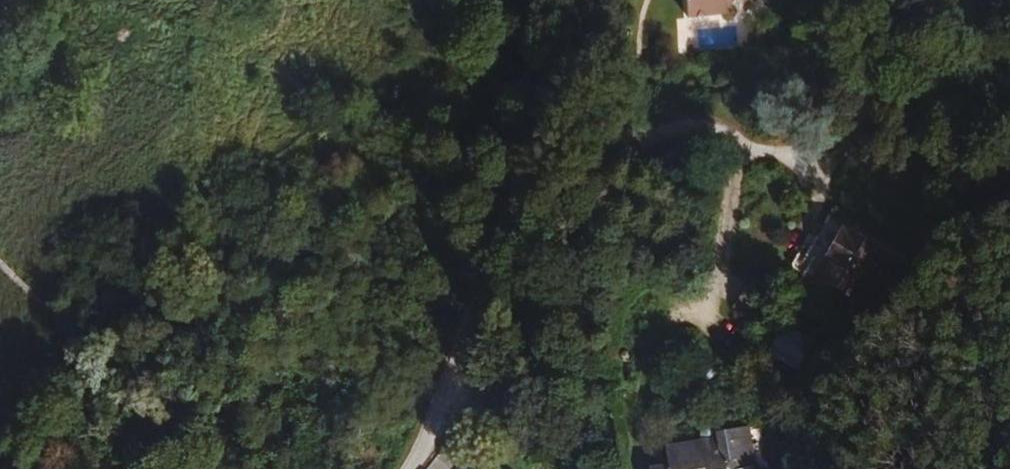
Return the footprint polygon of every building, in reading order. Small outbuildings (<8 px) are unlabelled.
[(686,14),(728,12),(728,7),(733,0),(687,0),(686,14)] [(735,16),(751,29),(774,4),(769,0),(748,0),(735,16)] [(815,238),(835,255),(855,229),(834,214),(815,238)] [(855,229),(835,255),(824,271),(862,300),(893,257),(855,229)] [(798,368),(812,344),(783,328),(770,352),(798,368)] [(752,428),(724,433),(725,442),(727,453),(701,457),(700,447),(667,453),(670,468),(760,468),(752,428)] [(496,444),(468,432),(454,468),(495,468),(492,460),(491,460),(496,444)] [(727,453),(725,442),(700,447),(701,457),(727,453)]
